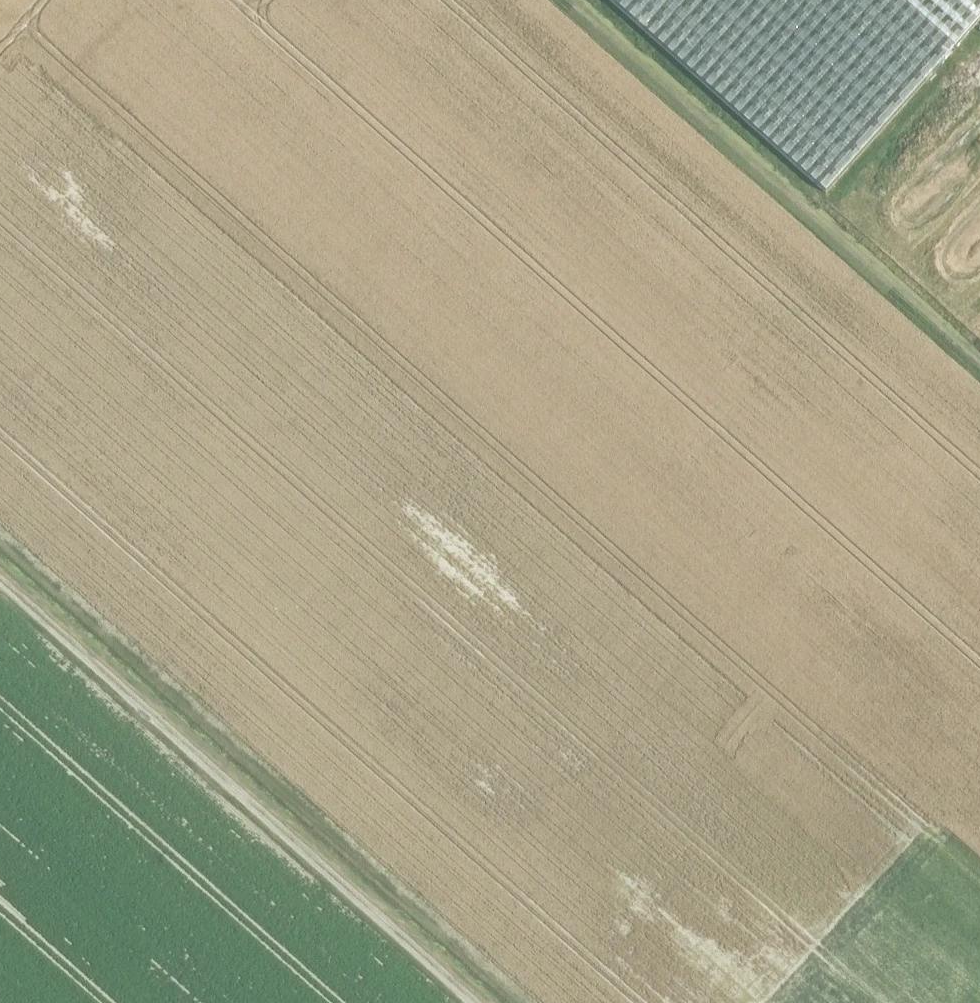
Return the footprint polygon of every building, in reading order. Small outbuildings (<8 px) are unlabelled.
[(826,193),(955,49),(900,0),(609,0),(826,193)] [(956,47),(979,20),(979,0),(903,0),(956,47)]
